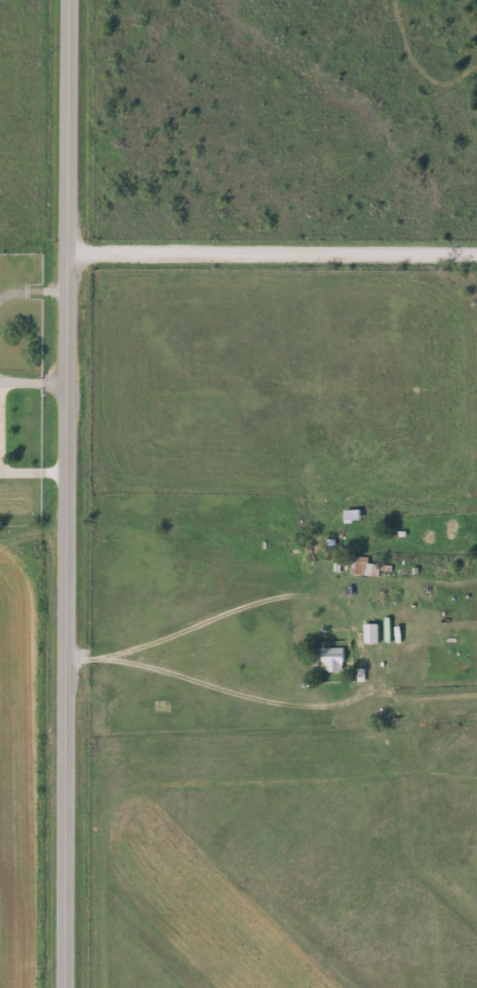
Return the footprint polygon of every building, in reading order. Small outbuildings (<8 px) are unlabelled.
[(361,522),(361,510),(344,510),(344,522),(361,522)] [(352,575),(382,575),(382,564),(368,564),(368,556),(352,556),(352,575)] [(364,642),(377,642),(377,624),(364,624),(364,642)] [(324,647),(324,671),(344,671),(344,647),(324,647)]
